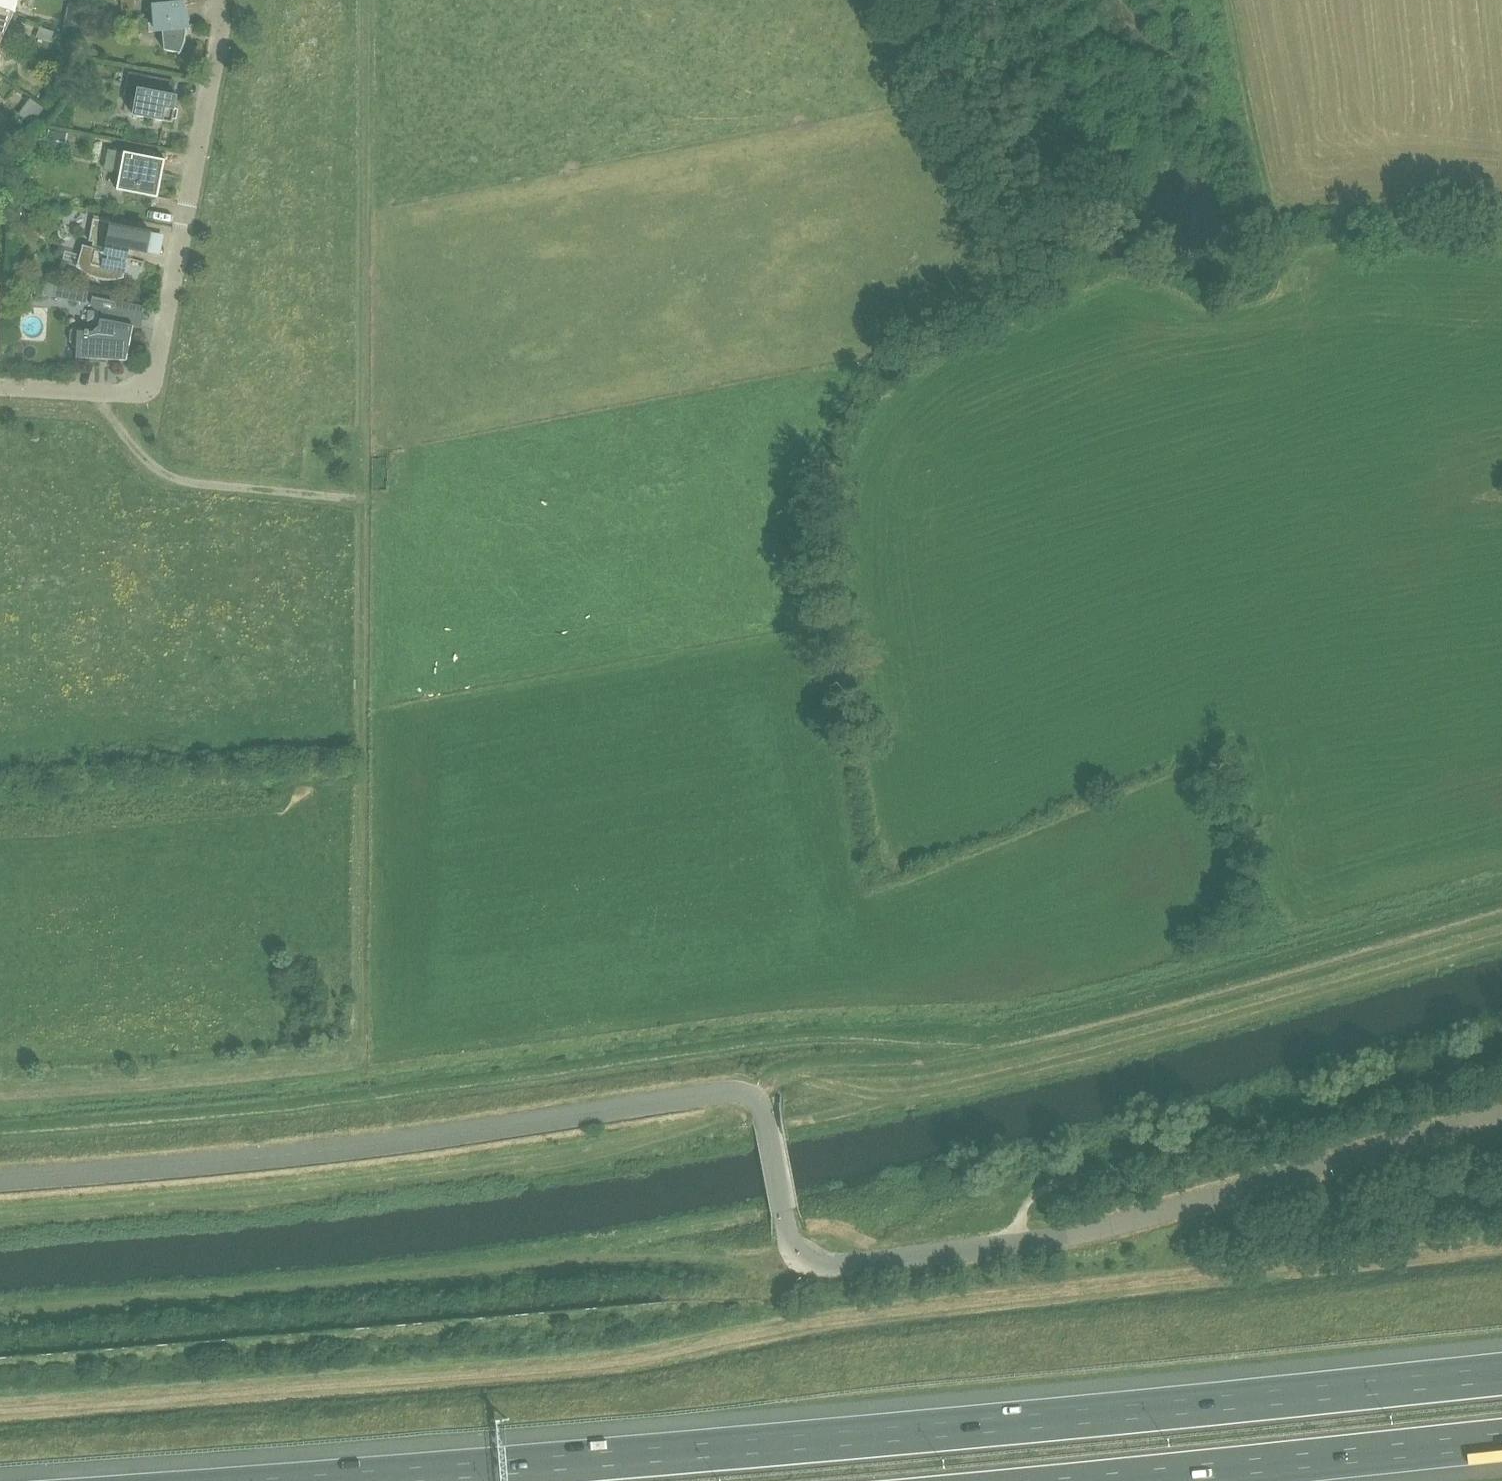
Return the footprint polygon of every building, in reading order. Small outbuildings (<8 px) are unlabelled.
[(16,0),(0,0),(0,13),(12,17),(16,8),(14,7),(16,0)] [(122,11),(136,9),(135,0),(121,0),(122,11)] [(186,31),(186,27),(188,27),(189,29),(190,28),(184,1),(183,1),(183,2),(152,4),(154,27),(155,27),(155,30),(159,30),(159,31),(162,30),(164,50),(179,53),(178,54),(179,54),(181,51),(182,49),(183,46),(184,42),(185,39),(186,35),(186,31)] [(1,42),(2,40),(11,19),(12,17),(0,13),(0,42),(1,42)] [(62,32),(81,38),(82,22),(65,19),(62,32)] [(54,32),(37,26),(39,27),(36,37),(51,42),(54,32)] [(177,95),(156,91),(158,77),(129,72),(124,95),(136,97),(133,114),(172,122),(177,95)] [(18,114),(33,126),(44,108),(30,98),(18,114)] [(56,131),(54,141),(66,142),(68,133),(56,131)] [(124,151),(117,189),(158,197),(165,159),(124,151)] [(119,279),(124,277),(124,276),(127,257),(129,248),(147,252),(151,232),(111,224),(112,221),(93,217),(89,240),(94,240),(85,271),(84,272),(86,274),(89,275),(94,277),(97,278),(99,279),(101,279),(104,280),(109,280),(114,280),(119,279)] [(168,254),(168,237),(156,236),(156,254),(168,254)] [(69,285),(66,299),(86,302),(89,288),(69,285)] [(125,302),(92,296),(91,304),(95,309),(104,311),(103,319),(100,318),(99,326),(93,331),(84,331),(82,328),(74,328),(70,331),(69,340),(76,348),(76,361),(95,362),(95,358),(126,360),(133,324),(121,322),(125,302)]
